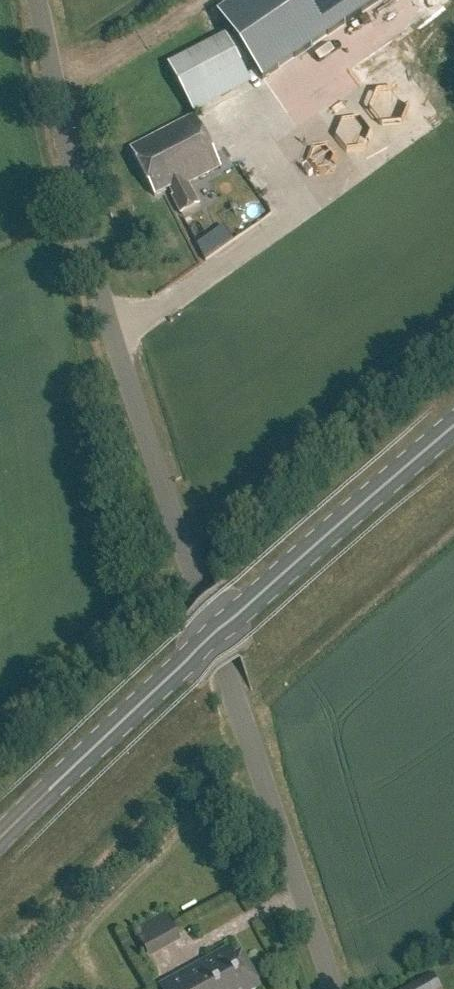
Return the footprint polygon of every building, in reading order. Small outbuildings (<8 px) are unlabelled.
[(219,15),(264,81),(383,0),(240,0),(219,15)] [(221,30),(162,60),(178,90),(236,60),(221,30)] [(168,187),(181,212),(199,203),(188,183),(218,168),(220,167),(193,115),(130,147),(154,194),(168,187)] [(161,916),(135,931),(146,952),(173,937),(161,916)] [(173,988),(255,988),(254,987),(265,980),(251,955),(246,958),(237,943),(170,983),(173,988)] [(409,988),(431,988),(425,980),(409,988)]
